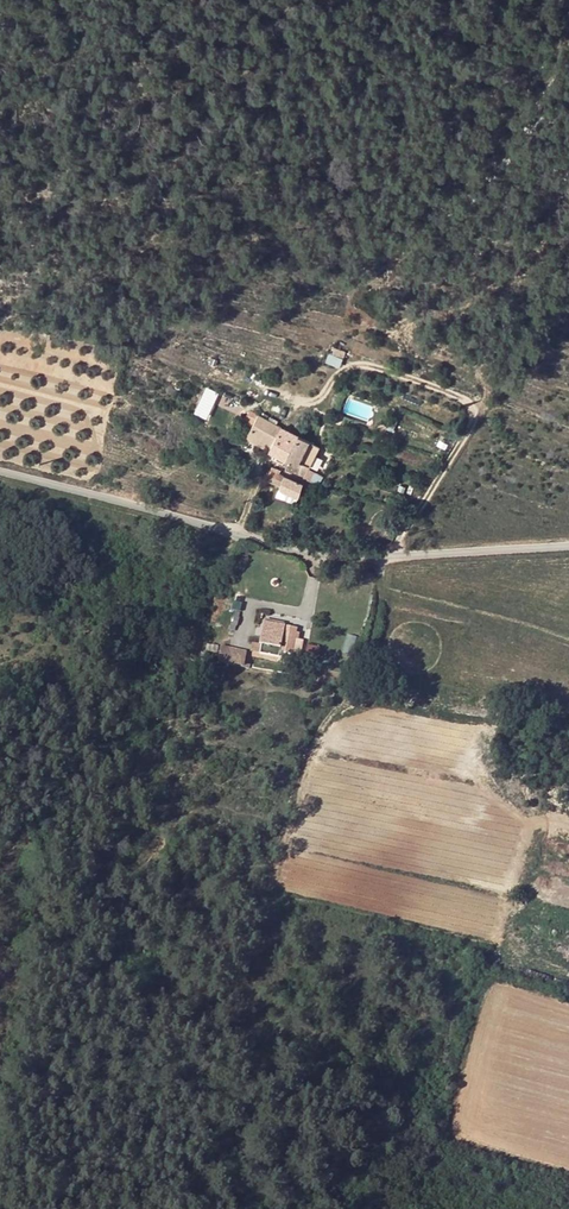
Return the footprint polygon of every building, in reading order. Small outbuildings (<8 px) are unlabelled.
[(333,351),(330,356),(345,362),(348,356),(333,351)] [(206,406),(213,398),(235,415),(241,407),(224,393),(221,398),(210,390),(201,402),(206,406)] [(255,418),(244,439),(270,454),(286,463),(292,466),(286,477),(305,488),(311,478),(323,457),(298,442),(288,436),(255,418)] [(287,481),(275,476),(270,487),(283,492),(287,481)] [(302,487),(287,481),(283,492),(280,498),(295,504),(302,487)] [(299,632),(267,625),(262,646),(264,646),(262,655),(280,660),(281,655),(293,658),(297,642),(299,632)] [(306,644),(297,642),(293,658),(302,660),(306,644)] [(243,665),(246,653),(223,648),(220,660),(243,665)]
